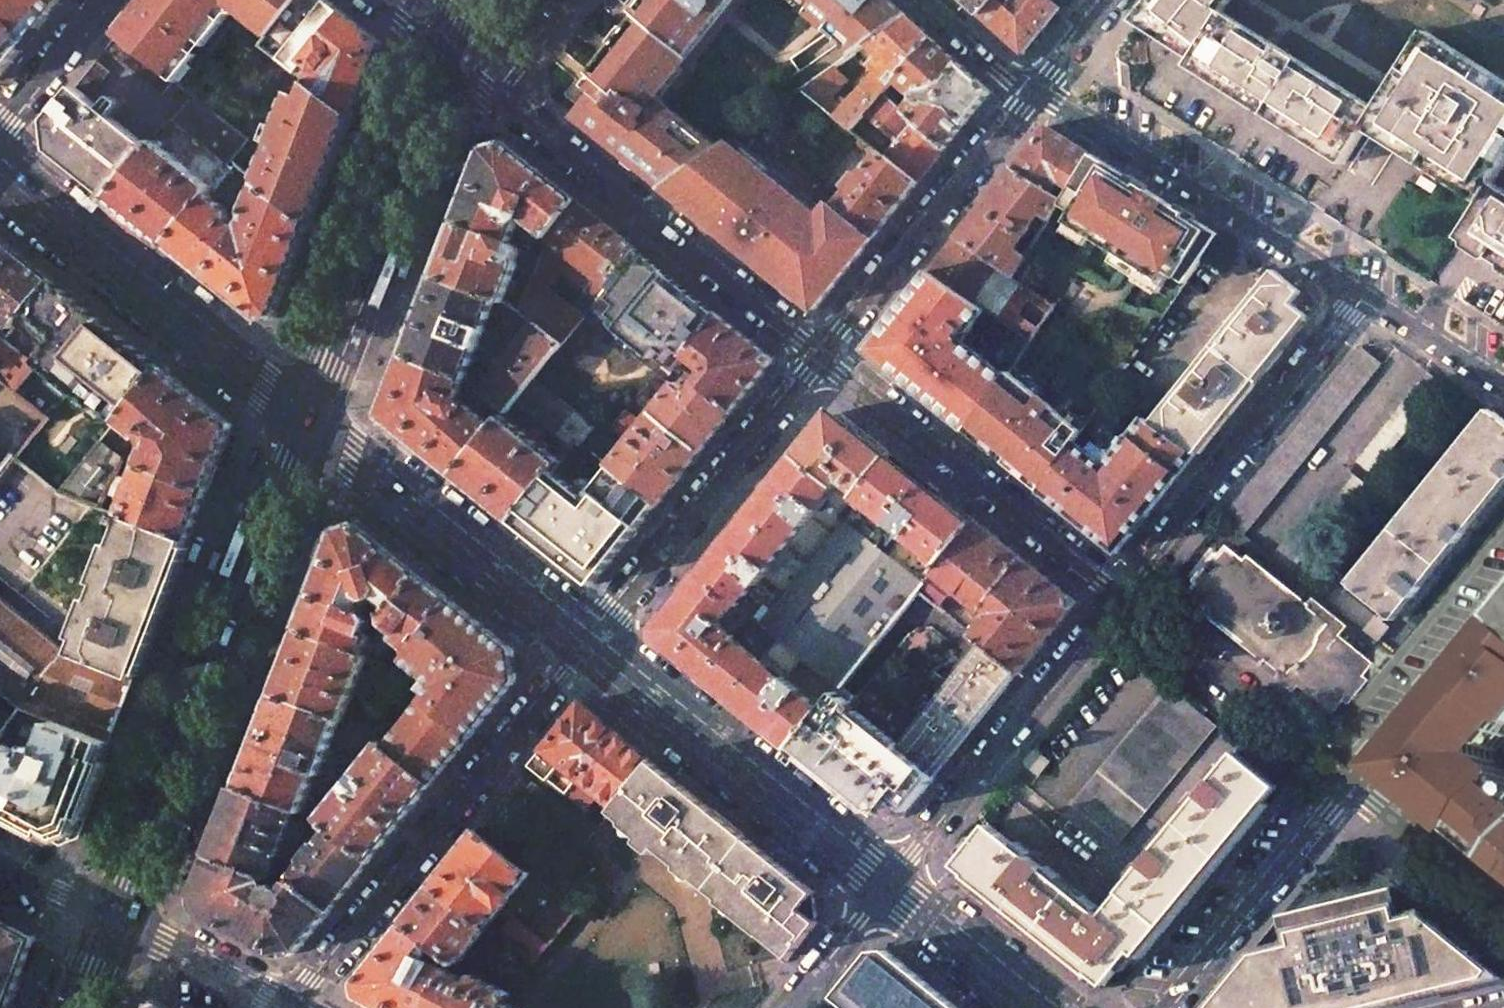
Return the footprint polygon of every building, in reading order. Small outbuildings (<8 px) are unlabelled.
[(50,16),(42,10),(29,0),(0,0),(0,79),(50,16)] [(63,0),(29,0),(42,10),(50,16),(63,0)] [(167,76),(193,44),(220,10),(226,2),(234,0),(146,0),(116,36),(167,76)] [(270,37),(277,28),(251,8),(241,11),(238,0),(234,0),(226,2),(220,10),(193,44),(167,76),(174,82),(176,83),(202,50),(230,16),(242,14),(270,37)] [(241,11),(251,8),(277,28),(300,0),(238,0),(241,11)] [(328,0),(300,0),(277,28),(270,37),(263,46),(293,70),(311,84),(329,98),(353,116),(382,43),(345,14),(328,0)] [(619,44),(617,47),(605,63),(586,87),(598,95),(579,119),(665,188),(720,149),(659,100),(681,70),(677,67),(712,23),(697,9),(694,12),(681,0),(647,0),(636,13),(640,17),(629,32),(619,44)] [(694,12),(697,9),(712,23),(729,0),(681,0),(694,12)] [(814,6),(809,11),(832,33),(837,29),(848,38),(860,49),(867,44),(907,16),(892,2),(889,0),(808,0),(814,6)] [(980,14),(992,0),(964,0),(980,14)] [(980,14),(996,29),(1022,53),(1040,31),(1059,8),(1049,0),(992,0),(980,14)] [(1132,21),(1150,33),(1187,56),(1192,59),(1188,66),(1207,78),(1259,111),(1313,145),(1343,164),(1366,129),(1383,139),(1417,161),(1428,168),(1443,177),(1481,202),(1493,183),(1503,166),(1503,79),(1428,31),(1385,98),(1378,109),(1223,11),(1232,1),(1233,0),(1148,0),(1132,21)] [(920,28),(907,16),(867,44),(860,49),(858,51),(810,85),(803,90),(820,104),(874,50),(879,54),(869,64),(878,71),(836,116),(852,129),(866,113),(884,93),(896,80),(901,74),(900,73),(932,39),(920,28)] [(167,76),(116,36),(106,49),(171,100),(181,87),(176,83),(174,82),(167,76)] [(960,63),(932,39),(900,73),(901,74),(896,80),(911,93),(914,94),(914,97),(915,99),(911,101),(912,103),(905,111),(918,120),(916,122),(945,149),(991,92),(960,63)] [(110,71),(97,61),(48,121),(52,151),(110,198),(151,147),(108,113),(111,109),(104,103),(102,107),(87,96),(95,86),(97,88),(110,71)] [(311,225),(353,116),(329,98),(311,84),(304,102),(283,94),(248,176),(257,183),(311,225)] [(932,165),(945,149),(916,122),(918,120),(905,111),(884,93),(866,113),(902,141),(889,158),(919,181),(932,165)] [(248,140),(192,96),(172,120),(228,164),(231,161),(248,140)] [(1091,154),(1046,126),(1029,148),(1012,169),(1052,194),(1060,181),(1070,187),(1078,174),(1091,154)] [(849,188),(835,206),(874,237),(899,206),(919,181),(889,158),(860,135),(843,155),(853,162),(848,168),(855,173),(845,185),(849,188)] [(766,162),(736,137),(734,139),(720,149),(665,188),(747,254),(815,309),(859,255),(874,237),(835,206),(832,203),(826,210),(766,162)] [(212,187),(155,141),(151,147),(110,198),(169,245),(210,194),(213,191),(212,187)] [(578,201),(505,142),(486,147),(456,223),(510,244),(518,222),(521,221),(523,219),(547,238),(578,201)] [(1114,169),(1091,154),(1078,174),(1070,187),(1062,200),(1059,204),(1081,218),(1075,227),(1092,238),(1093,235),(1101,240),(1126,204),(1139,185),(1114,169)] [(1052,194),(1012,169),(984,204),(957,237),(999,266),(1014,276),(1026,256),(1015,249),(1033,222),(1043,229),(1048,223),(1059,204),(1062,200),(1052,194)] [(276,315),(311,225),(257,183),(246,211),(247,220),(241,227),(242,228),(233,244),(209,277),(262,320),(276,315)] [(1493,183),(1481,202),(1458,238),(1496,262),(1503,267),(1503,189),(1493,183)] [(1206,255),(1219,236),(1208,229),(1178,210),(1139,185),(1126,204),(1101,240),(1117,250),(1142,266),(1141,268),(1159,280),(1153,289),(1173,302),(1206,255)] [(210,194),(169,245),(209,277),(233,244),(242,228),(241,227),(232,219),(231,212),(210,194)] [(605,223),(578,201),(547,238),(541,256),(530,285),(521,311),(536,324),(561,344),(583,316),(550,290),(563,273),(585,291),(578,299),(590,308),(591,307),(637,249),(605,223)] [(519,256),(518,247),(515,246),(510,244),(456,223),(436,276),(497,299),(503,302),(515,307),(521,311),(530,285),(518,281),(513,287),(510,285),(516,269),(517,263),(516,260),(519,256)] [(0,237),(0,316),(14,328),(54,280),(0,237)] [(944,253),(930,270),(974,301),(985,308),(986,309),(1030,340),(1055,305),(1014,276),(999,266),(957,237),(944,253)] [(637,249),(591,307),(672,373),(686,356),(719,315),(707,305),(654,262),(637,249)] [(882,363),(967,431),(992,395),(1006,374),(962,339),(986,309),(985,308),(974,301),(930,270),(887,324),(879,333),(882,363)] [(1301,292),(1274,270),(1160,429),(1197,454),(1307,316),(1292,304),(1301,292)] [(497,299),(436,276),(405,355),(466,380),(490,317),(521,343),(481,391),(485,394),(507,413),(517,400),(534,378),(561,344),(536,324),(521,311),(515,307),(503,302),(497,299)] [(37,365),(85,305),(54,280),(14,328),(5,339),(37,365)] [(37,365),(15,392),(48,419),(118,331),(85,305),(37,365)] [(747,337),(719,315),(686,356),(707,372),(699,382),(734,410),(775,359),(747,337)] [(48,419),(16,458),(59,494),(101,443),(105,438),(113,428),(116,424),(162,367),(118,331),(48,419)] [(2,337),(0,339),(0,357),(7,363),(0,371),(0,380),(15,392),(37,365),(5,339),(2,337)] [(457,476),(497,426),(505,415),(507,413),(485,394),(481,391),(466,380),(405,355),(382,414),(383,417),(457,476)] [(162,367),(116,424),(139,440),(145,437),(149,446),(146,447),(138,468),(208,492),(234,425),(162,367)] [(1083,430),(1009,371),(1006,374),(992,395),(967,431),(1007,463),(1041,490),(1075,442),(1083,430)] [(534,378),(517,400),(573,445),(577,441),(581,444),(595,426),(584,417),(559,398),(534,378)] [(734,410),(699,382),(691,391),(679,382),(660,405),(645,393),(639,400),(655,412),(701,450),(719,428),(734,410)] [(655,412),(639,400),(635,404),(651,417),(644,425),(629,413),(616,429),(609,438),(614,443),(622,433),(632,441),(615,461),(601,449),(595,455),(610,468),(657,505),(683,473),(701,450),(655,412)] [(1503,485),(1503,419),(1497,414),(1494,411),(1474,436),(1429,492),(1372,564),(1353,586),(1386,612),(1395,620),(1402,611),(1503,485)] [(893,455),(842,413),(832,414),(815,435),(797,457),(844,495),(853,485),(862,493),(893,455)] [(497,426),(457,476),(513,521),(562,460),(505,415),(497,426)] [(1075,442),(1041,490),(1064,509),(1117,552),(1143,520),(1173,482),(1197,454),(1160,429),(1145,418),(1107,465),(1075,442)] [(113,428),(105,438),(109,442),(118,433),(113,428)] [(513,521),(593,585),(623,547),(657,505),(610,468),(595,455),(593,454),(581,444),(577,441),(573,445),(562,460),(513,521)] [(101,443),(59,494),(90,505),(100,509),(108,494),(125,500),(119,516),(189,541),(208,492),(138,468),(133,481),(117,476),(125,461),(101,443)] [(893,455),(862,493),(856,501),(938,566),(975,520),(934,487),(893,455)] [(727,544),(702,576),(661,626),(663,642),(696,669),(746,708),(764,723),(794,747),(824,710),(744,646),(743,645),(728,634),(747,612),(748,613),(844,495),(797,457),(774,486),(727,544)] [(78,644),(74,655),(135,681),(141,665),(189,541),(119,516),(117,522),(124,525),(116,546),(110,544),(75,637),(80,640),(78,644)] [(824,710),(835,696),(919,590),(925,583),(848,520),(744,646),(824,710)] [(948,583),(981,610),(983,609),(988,604),(1023,559),(1015,552),(998,539),(975,520),(938,566),(925,583),(919,590),(939,607),(949,594),(943,590),(948,583)] [(421,575),(356,523),(338,530),(313,594),(365,613),(372,598),(377,599),(394,611),(421,575)] [(1221,556),(1211,548),(1188,577),(1198,585),(1191,593),(1209,607),(1205,612),(1264,659),(1260,664),(1294,690),(1299,684),(1308,691),(1334,711),(1344,699),(1349,703),(1369,680),(1364,675),(1374,663),(1340,635),(1347,625),(1313,598),(1307,605),(1249,558),(1245,561),(1228,548),(1221,556)] [(1052,633),(1077,602),(1023,559),(988,604),(994,609),(973,636),(981,642),(1019,674),(1052,633)] [(453,601),(421,575),(394,611),(391,615),(389,618),(389,625),(399,633),(396,636),(396,641),(411,652),(420,642),(453,601)] [(299,630),(365,655),(369,657),(375,659),(394,666),(399,668),(407,658),(390,645),(389,625),(389,618),(389,617),(373,620),(370,614),(365,613),(313,594),(299,630)] [(21,709),(59,723),(111,743),(135,681),(74,655),(65,652),(0,600),(0,691),(21,709)] [(431,692),(402,728),(393,720),(390,723),(372,708),(363,723),(384,740),(433,782),(518,678),(514,650),(453,601),(420,642),(411,652),(407,658),(430,677),(423,686),(431,692)] [(1377,642),(1389,627),(1380,619),(1375,616),(1363,631),(1377,642)] [(365,655),(299,630),(275,693),(343,719),(345,720),(369,657),(365,655)] [(1019,674),(981,642),(965,661),(897,746),(835,696),(824,710),(794,747),(862,801),(878,814),(891,798),(908,811),(970,734),(1019,674)] [(1396,776),(1447,818),(1477,842),(1503,864),(1503,767),(1494,758),(1488,764),(1481,758),(1490,747),(1497,747),(1503,739),(1503,646),(1396,776)] [(375,659),(371,670),(388,677),(394,666),(375,659)] [(1119,842),(1216,726),(1192,706),(1168,687),(1072,803),(1119,842)] [(15,717),(21,709),(0,691),(0,705),(15,717)] [(304,812),(319,774),(321,775),(343,719),(275,693),(239,787),(298,809),(304,812)] [(579,779),(616,732),(581,703),(531,765),(567,794),(579,779)] [(8,733),(4,731),(0,737),(0,806),(53,834),(81,823),(111,743),(59,723),(47,748),(41,745),(36,759),(2,741),(8,733)] [(638,749),(616,732),(579,779),(600,795),(613,807),(651,760),(638,749)] [(371,860),(433,782),(384,740),(368,760),(321,819),(334,829),(371,860)] [(1029,755),(1024,762),(1039,775),(1049,761),(1034,749),(1029,755)] [(1138,955),(1278,786),(1236,751),(1100,915),(989,823),(967,851),(956,865),(1069,955),(1105,985),(1133,951),(1138,955)] [(785,954),(790,958),(819,921),(803,908),(815,892),(801,881),(738,830),(651,760),(613,807),(610,811),(720,899),(738,913),(736,914),(785,954)] [(567,794),(588,811),(600,795),(579,779),(567,794)] [(239,787),(212,855),(266,875),(272,878),(298,809),(239,787)] [(332,909),(371,860),(334,829),(321,819),(310,833),(320,841),(316,845),(317,846),(307,859),(309,861),(294,878),(332,909)] [(532,873),(480,829),(435,884),(490,928),(490,927),(490,926),(532,873)] [(208,916),(274,952),(276,952),(288,955),(292,954),(295,953),(301,946),(332,909),(294,878),(286,889),(278,884),(270,887),(266,875),(212,855),(198,891),(197,902),(199,907),(208,916)] [(404,922),(435,947),(453,961),(457,964),(460,964),(490,928),(435,884),(404,922)] [(1503,977),(1503,973),(1422,907),(1403,912),(1396,886),(1282,916),(1288,940),(1254,948),(1233,972),(1204,1007),(1380,1007),(1503,977)] [(577,910),(559,895),(530,931),(514,917),(501,934),(533,962),(534,963),(577,910)] [(36,938),(0,919),(0,1007),(9,1007),(36,938)] [(404,922),(355,982),(358,997),(380,1007),(428,1007),(449,968),(428,958),(435,947),(404,922)] [(887,950),(871,951),(835,996),(849,1007),(959,1007),(887,950)] [(511,992),(510,991),(475,973),(471,979),(461,974),(449,968),(428,1007),(503,1007),(506,1001),(511,992)]
